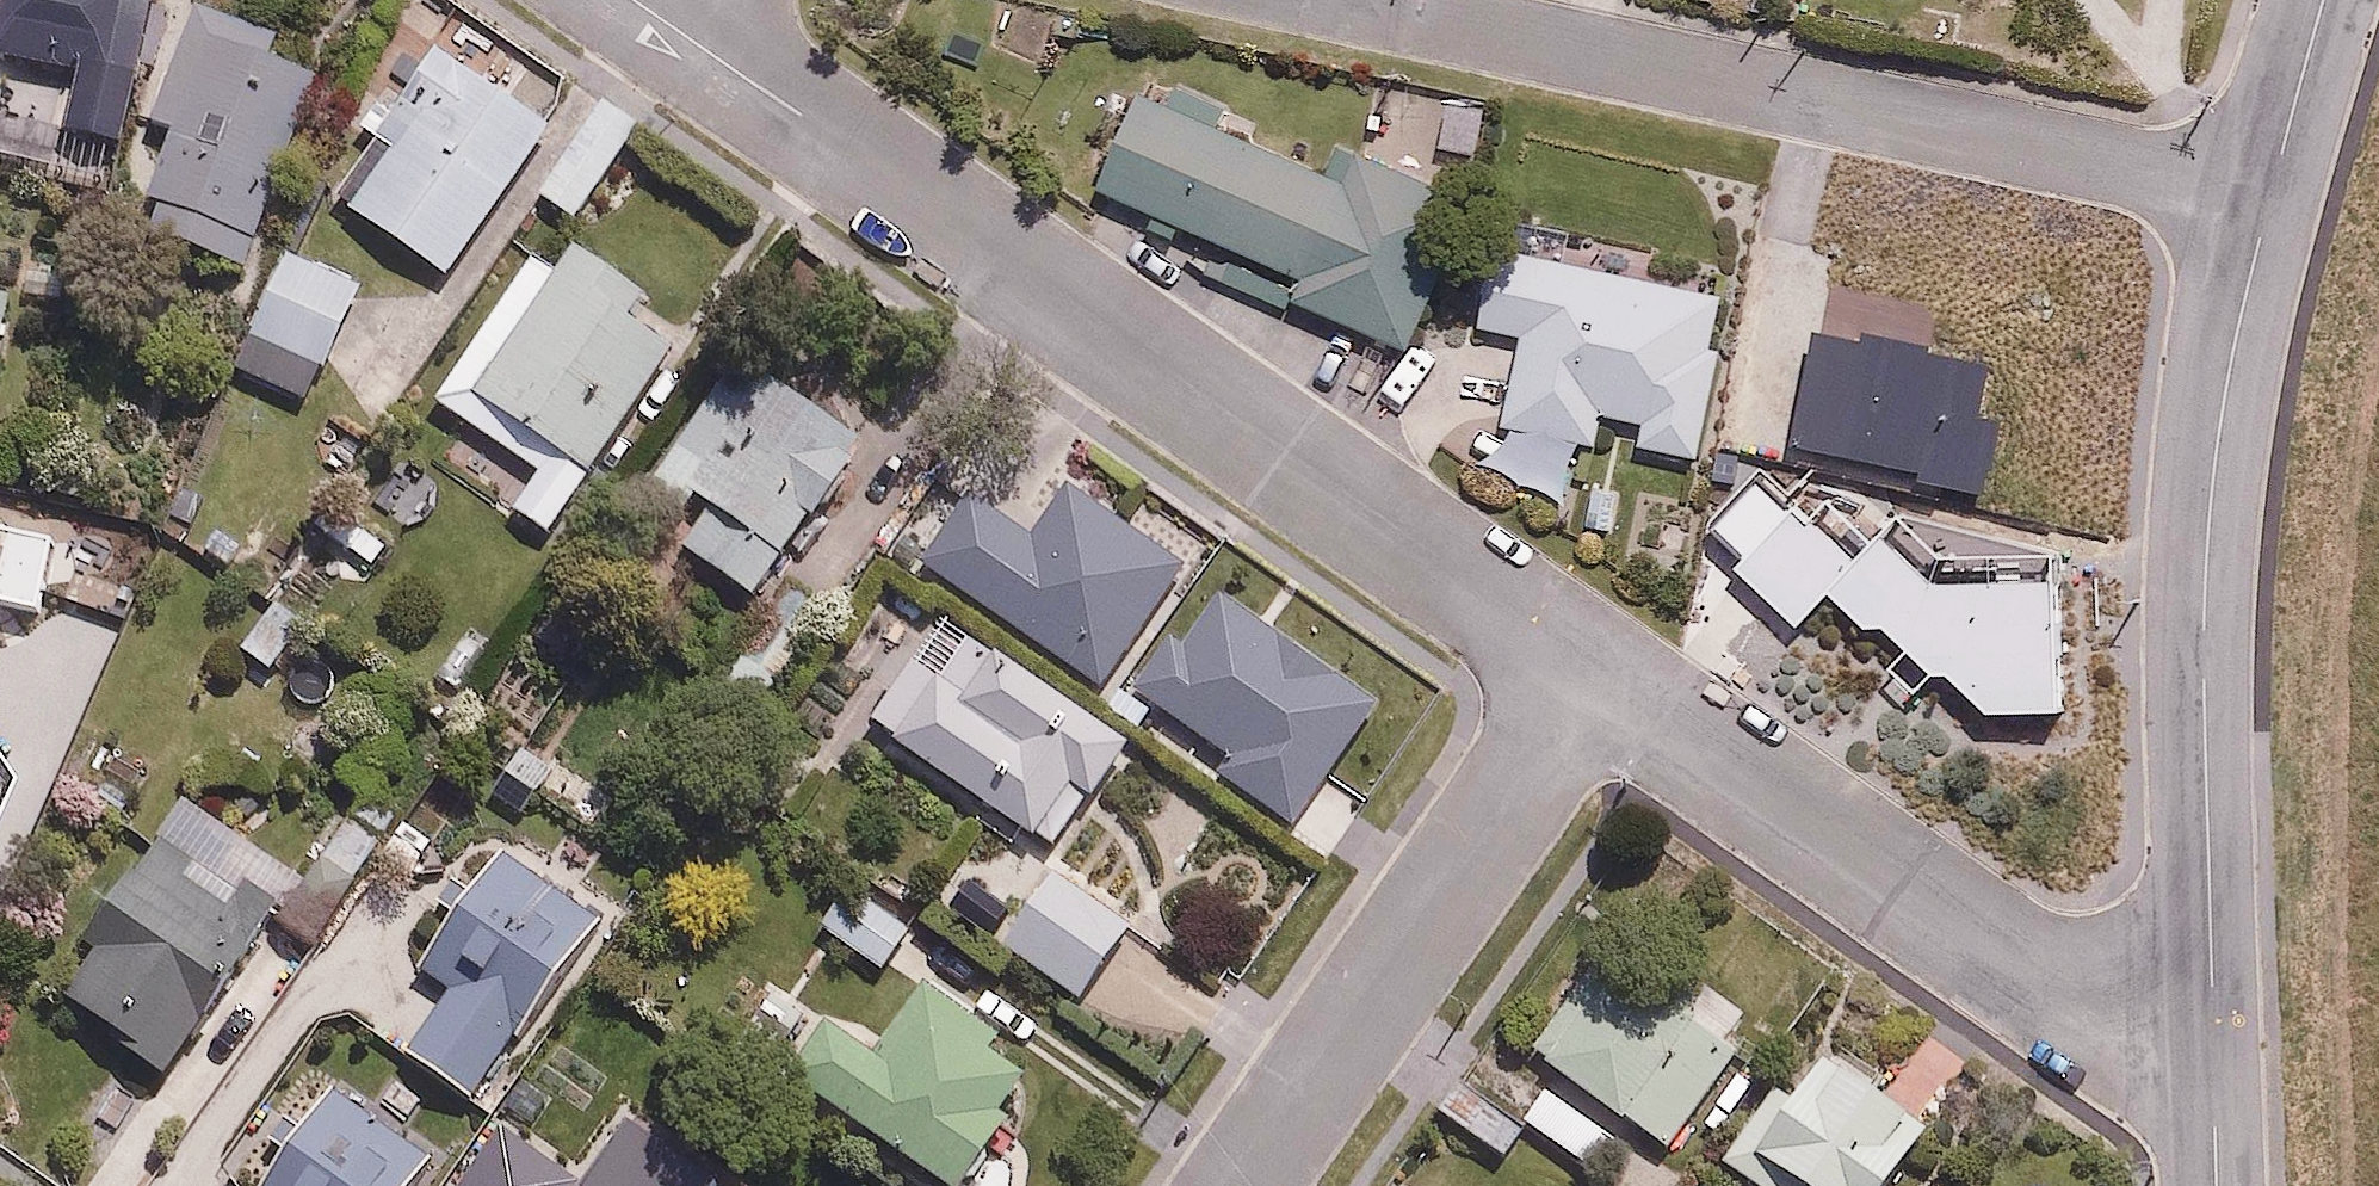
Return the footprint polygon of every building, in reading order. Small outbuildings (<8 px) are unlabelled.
[(129,161),(155,0),(0,0),(0,3),(0,65),(67,76),(55,149),(129,161)] [(136,212),(250,257),(328,63),(191,8),(146,118),(170,128),(136,212)] [(344,202),(443,275),(552,129),(422,33),(353,126),(384,148),(344,202)] [(1288,304),(1405,348),(1461,199),(1141,78),(1096,196),(1300,272),(1288,304)] [(632,124),(584,95),(531,183),(578,212),(632,124)] [(1716,288),(1513,244),(1495,324),(1520,329),(1512,364),(1441,436),(1552,495),(1581,440),(1595,443),(1603,406),(1648,415),(1641,446),(1702,460),(1726,348),(1704,343),(1716,288)] [(365,281),(295,247),(250,340),(321,373),(365,281)] [(681,360),(560,274),(504,352),(479,334),(429,403),(526,473),(502,506),(551,541),(681,360)] [(663,474),(699,498),(670,541),(752,596),(844,459),(779,416),(773,425),(719,389),(663,474)] [(971,496),(923,566),(1106,691),(1189,571),(1057,481),(1023,531),(971,496)] [(2056,577),(1927,581),(1884,537),(1852,568),(1789,504),(1730,563),(1795,629),(1828,595),(1865,632),(1877,621),(1907,651),(1888,670),(1915,698),(1943,670),(1983,711),(2060,708),(2056,577)] [(85,695),(99,605),(17,593),(4,683),(85,695)] [(1201,783),(1289,845),(1381,713),(1210,594),(1137,700),(1219,757),(1201,783)] [(1047,851),(1121,740),(917,604),(843,715),(1047,851)] [(159,1067),(290,864),(182,795),(83,948),(96,956),(64,1005),(159,1067)] [(386,942),(448,988),(397,1057),(458,1102),(602,907),(508,838),(471,888),(442,866),(386,942)] [(1033,877),(983,842),(932,913),(982,948),(1033,877)] [(833,861),(795,918),(877,972),(915,915),(833,861)] [(1632,936),(1542,1055),(1661,1145),(1730,1053),(1715,1041),(1735,1014),(1632,936)] [(785,1067),(945,1185),(954,1185),(1002,1121),(996,1117),(1022,1081),(979,1049),(985,1040),(913,986),(863,1052),(820,1020),(785,1067)] [(1824,1051),(1797,1099),(1774,1086),(1730,1166),(1767,1185),(1891,1185),(1927,1122),(1865,1088),(1871,1078),(1824,1051)] [(427,1147),(325,1081),(305,1113),(281,1097),(224,1185),(402,1185),(427,1147)] [(1464,1081),(1444,1104),(1504,1157),(1525,1134),(1464,1081)] [(1615,1140),(1544,1092),(1520,1126),(1591,1174),(1615,1140)]
